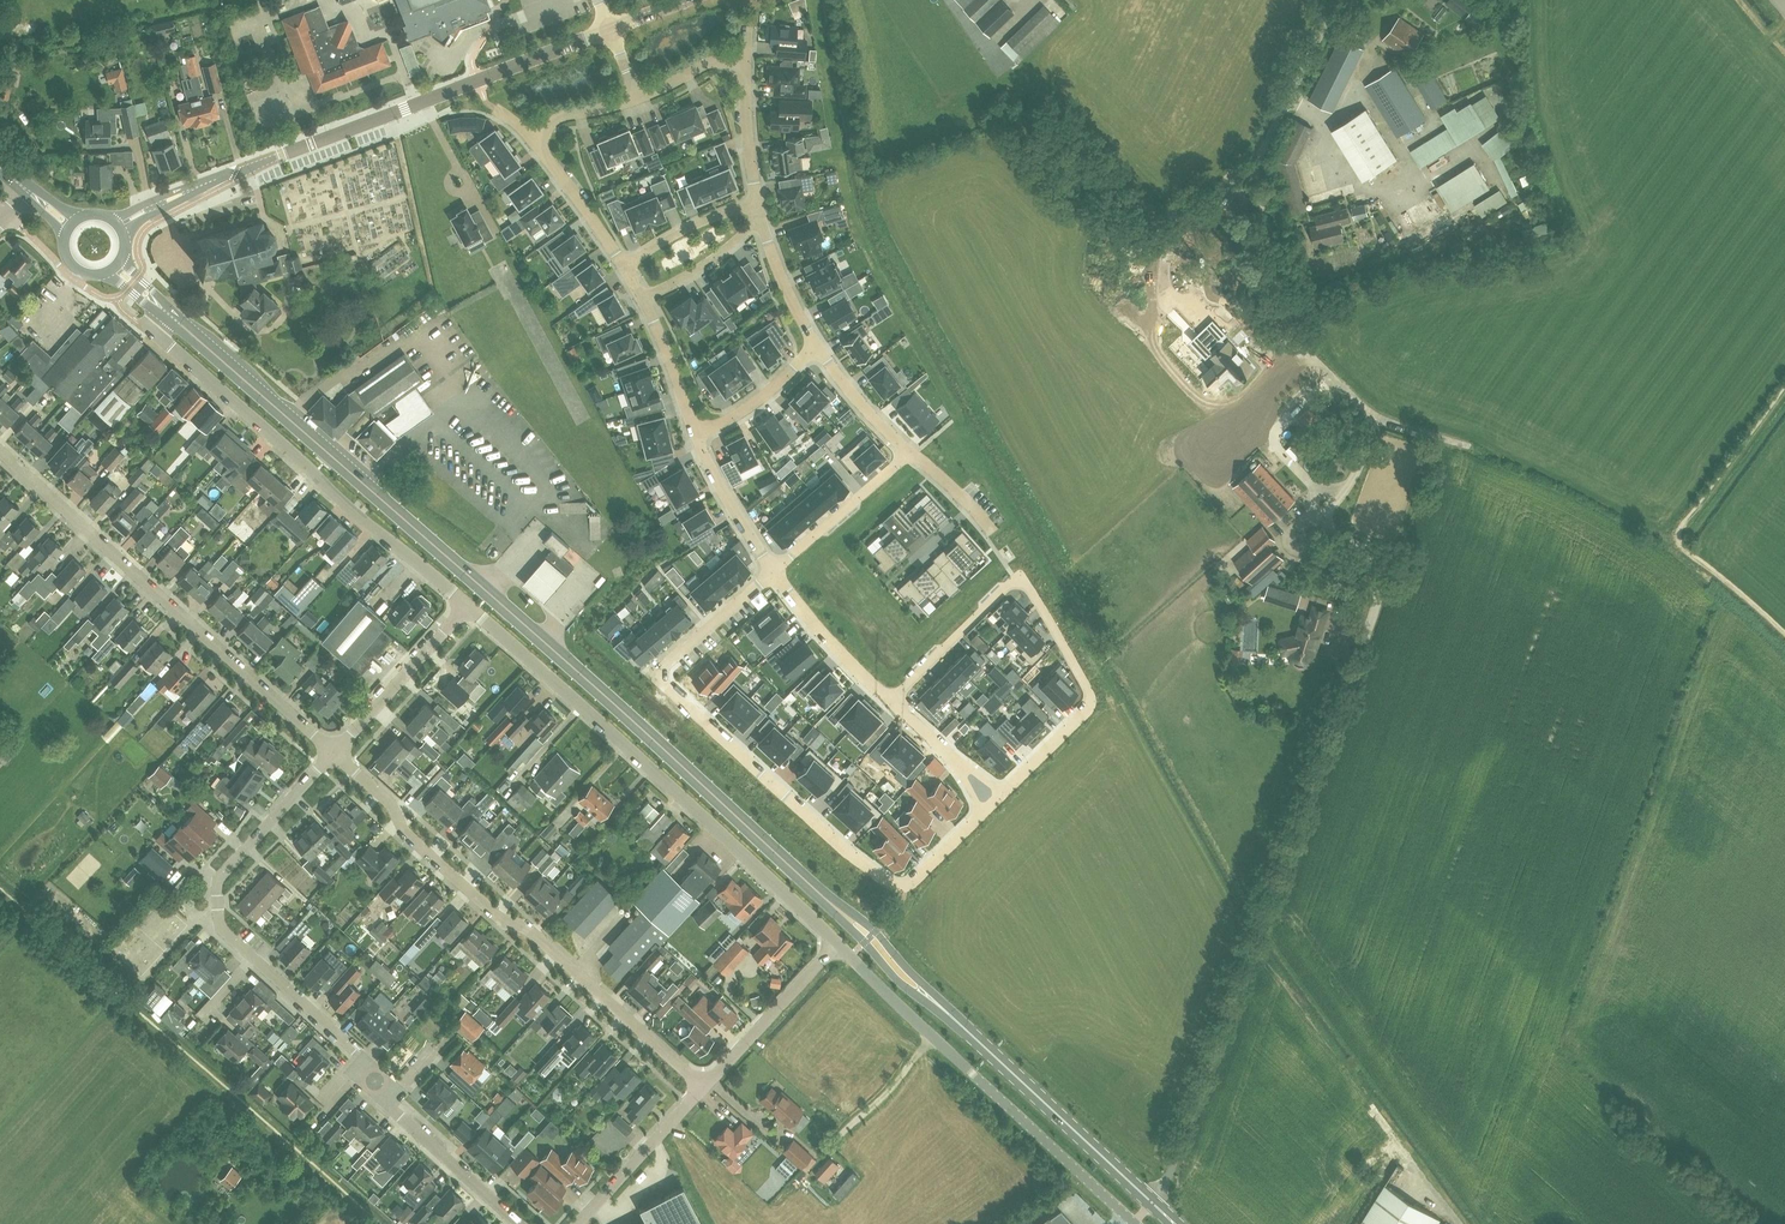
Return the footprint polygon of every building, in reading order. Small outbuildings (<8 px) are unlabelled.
[(465,18),(490,8),(487,0),(397,0),(406,23),(403,24),(410,40),(431,32),(432,34),(450,46),(467,22),(465,18)] [(982,0),(972,0),(963,8),(990,36),(1014,14),(1002,1),(993,10),(982,0)] [(1002,1),(1001,0),(982,0),(993,10),(1002,1)] [(1447,1),(1461,13),(1467,5),(1461,0),(1448,0),(1447,1)] [(1060,23),(1043,5),(1001,47),(1017,64),(1060,23)] [(1446,20),(1453,9),(1448,5),(1440,16),(1446,20)] [(320,91),(391,64),(382,42),(360,51),(350,23),(346,21),(329,28),(322,8),(318,7),(305,11),(283,19),(303,71),(303,73),(308,71),(311,79),(315,88),(320,91)] [(1409,57),(1424,34),(1399,17),(1384,39),(1409,57)] [(163,32),(175,30),(173,20),(151,25),(154,39),(164,37),(163,32)] [(771,25),(770,44),(777,45),(776,55),(805,57),(806,40),(796,39),(797,27),(789,27),(789,25),(780,24),(779,26),(771,25)] [(1341,111),(1370,51),(1347,40),(1318,99),(1341,111)] [(780,67),(769,66),(769,67),(767,69),(767,73),(769,75),(768,85),(775,85),(775,94),(805,95),(805,88),(802,86),(796,86),(797,68),(792,67),(793,60),(797,60),(797,59),(784,59),(780,62),(780,67)] [(190,77),(187,63),(182,64),(183,69),(181,69),(184,79),(182,79),(188,102),(179,105),(184,125),(192,123),(192,126),(203,123),(190,77)] [(219,76),(215,63),(203,66),(207,79),(210,92),(222,89),(219,76)] [(1398,137),(1427,118),(1394,67),(1366,86),(1398,137)] [(1447,98),(1429,70),(1415,79),(1433,107),(1447,98)] [(199,75),(190,77),(203,123),(213,120),(212,118),(219,116),(214,95),(205,98),(199,75)] [(127,88),(125,78),(115,81),(117,90),(127,88)] [(1454,128),(1414,149),(1423,164),(1506,120),(1491,93),(1462,109),(1460,105),(1446,113),(1454,128)] [(810,119),(811,101),(780,100),(779,110),(771,110),(771,113),(769,115),(769,120),(771,122),(771,127),(798,128),(798,119),(810,119)] [(139,134),(137,121),(133,104),(121,107),(125,124),(128,137),(139,134)] [(684,107),(680,109),(690,134),(705,128),(711,125),(714,133),(726,128),(718,108),(706,113),(707,115),(701,118),(695,105),(691,106),(687,106),(684,107)] [(1332,130),(1362,177),(1396,156),(1366,108),(1332,130)] [(690,134),(680,109),(676,111),(673,112),(670,115),(667,117),(672,130),(666,133),(670,142),(676,140),(690,134)] [(99,121),(87,121),(87,126),(85,127),(85,134),(87,135),(88,145),(110,144),(110,133),(117,133),(116,112),(98,113),(99,121)] [(462,128),(475,127),(484,128),(486,118),(476,117),(461,117),(453,119),(448,120),(450,130),(462,128)] [(180,162),(165,119),(146,126),(161,169),(180,162)] [(1294,163),(1311,128),(1294,119),(1273,161),(1289,215),(1307,210),(1294,163)] [(666,144),(658,124),(649,128),(657,148),(666,144)] [(619,133),(613,135),(623,158),(625,157),(626,160),(637,156),(636,153),(642,150),(644,155),(653,151),(648,137),(639,141),(636,134),(632,136),(629,129),(626,130),(625,127),(618,130),(619,133)] [(828,135),(827,127),(818,129),(819,136),(828,135)] [(486,162),(490,159),(508,146),(501,137),(503,135),(499,129),(497,131),(495,129),(486,135),(485,133),(480,137),(479,143),(482,147),(484,146),(488,151),(485,154),(484,158),(486,162)] [(623,158),(613,135),(607,138),(606,135),(599,138),(600,141),(598,142),(604,156),(594,160),(600,176),(614,170),(612,163),(623,158)] [(821,147),(830,145),(828,135),(819,136),(821,147)] [(776,173),(799,170),(802,169),(800,157),(797,158),(796,153),(804,152),(802,137),(786,140),(787,147),(773,149),(776,173)] [(363,138),(353,138),(353,149),(363,149),(363,138)] [(514,155),(508,146),(490,159),(497,168),(499,166),(503,173),(493,181),(499,190),(512,181),(508,175),(514,170),(513,169),(520,164),(519,161),(521,160),(517,154),(514,155)] [(724,169),(708,176),(716,195),(719,194),(720,196),(728,193),(727,190),(737,186),(732,175),(735,174),(730,164),(733,163),(727,149),(717,153),(724,169)] [(133,167),(133,150),(123,151),(124,167),(133,167)] [(90,175),(90,186),(104,185),(105,187),(111,186),(111,185),(112,185),(112,181),(111,163),(116,163),(115,151),(93,152),(93,163),(89,163),(89,175),(90,175)] [(716,195),(708,176),(703,178),(702,175),(692,179),(693,182),(687,184),(687,186),(678,190),(684,204),(693,200),(695,204),(697,202),(698,205),(706,202),(705,199),(716,195)] [(814,190),(811,175),(790,178),(792,186),(779,188),(782,206),(786,205),(787,210),(805,207),(802,192),(814,190)] [(543,191),(532,176),(508,193),(519,208),(543,191)] [(639,197),(650,224),(666,217),(665,217),(658,199),(671,194),(665,179),(651,185),(655,195),(650,198),(649,196),(640,197),(639,197)] [(1332,192),(1322,196),(1325,203),(1335,199),(1332,192)] [(650,224),(639,197),(638,198),(639,198),(631,204),(632,205),(627,207),(624,202),(617,199),(608,203),(614,217),(628,212),(635,229),(635,230),(650,224)] [(506,240),(515,234),(516,234),(527,226),(526,225),(528,223),(534,231),(543,225),(547,231),(547,232),(553,228),(555,230),(563,224),(562,222),(564,220),(552,203),(551,203),(551,204),(536,215),(536,216),(531,219),(526,212),(501,230),(506,240)] [(845,217),(841,204),(819,210),(823,224),(845,217)] [(480,220),(479,220),(472,205),(463,210),(464,212),(456,215),(464,229),(461,231),(466,240),(468,238),(470,242),(485,234),(488,240),(498,235),(489,218),(481,222),(480,220)] [(1356,220),(1367,218),(1363,205),(1354,208),(1356,220)] [(1340,224),(1350,221),(1346,208),(1318,215),(1321,224),(1311,227),(1317,247),(1344,240),(1340,224)] [(823,239),(816,220),(789,229),(790,232),(788,234),(791,240),(793,241),(796,249),(801,247),(805,256),(821,249),(818,241),(823,239)] [(1531,221),(1524,223),(1525,228),(1522,229),(1525,239),(1550,232),(1547,221),(1533,226),(1531,221)] [(244,302),(256,289),(257,287),(257,283),(269,280),(268,276),(282,273),(290,271),(302,268),(299,256),(287,259),(287,258),(279,261),(272,263),(271,261),(272,261),(270,251),(273,249),(276,246),(277,243),(277,239),(275,235),(272,233),(269,231),(265,231),(262,222),(261,222),(261,223),(254,225),(254,223),(253,223),(253,222),(246,224),(246,225),(238,227),(238,226),(237,226),(237,228),(219,232),(219,231),(218,231),(218,233),(209,235),(210,236),(204,238),(204,236),(202,237),(203,238),(197,240),(196,238),(195,239),(196,240),(191,241),(197,266),(200,266),(200,268),(203,269),(205,278),(207,277),(206,277),(213,275),(213,277),(214,276),(214,275),(220,273),(220,275),(228,273),(229,274),(230,274),(230,275),(237,273),(243,299),(242,301),(244,302)] [(705,237),(714,250),(728,240),(720,227),(705,237)] [(575,235),(574,233),(558,245),(552,237),(538,247),(547,260),(557,254),(563,263),(585,248),(580,242),(582,240),(577,233),(575,235)] [(1432,255),(1430,249),(1412,254),(1413,260),(1432,255)] [(9,275),(21,285),(32,272),(27,268),(32,261),(21,251),(15,259),(12,257),(0,271),(7,277),(9,275)] [(350,267),(360,264),(361,264),(357,252),(344,256),(347,268),(350,267)] [(820,296),(842,286),(839,281),(842,280),(840,277),(843,276),(837,263),(834,265),(833,262),(832,263),(827,255),(811,263),(815,271),(807,275),(816,292),(818,291),(820,296)] [(573,266),(552,282),(557,290),(567,282),(573,289),(583,282),(588,289),(604,278),(602,275),(604,273),(600,268),(598,269),(592,261),(577,272),(573,266)] [(727,277),(743,298),(757,288),(759,291),(766,286),(755,271),(749,275),(747,272),(741,264),(731,271),(732,273),(727,277)] [(743,298),(727,277),(723,280),(721,278),(711,285),(717,293),(719,296),(713,301),(724,316),(731,311),(729,308),(743,298)] [(864,289),(859,280),(844,288),(850,297),(864,289)] [(17,298),(24,290),(14,281),(7,289),(17,298)] [(256,289),(244,302),(247,306),(241,312),(249,320),(250,323),(253,326),(257,326),(258,327),(268,316),(274,321),(282,312),(277,307),(278,305),(264,292),(262,294),(256,289)] [(778,297),(774,289),(765,294),(769,301),(778,297)] [(597,293),(574,309),(578,317),(599,305),(608,320),(625,311),(614,292),(598,301),(594,295),(597,293)] [(696,305),(690,297),(672,310),(681,323),(683,322),(690,332),(691,331),(690,331),(693,329),(695,331),(709,321),(715,328),(714,328),(716,329),(719,327),(722,324),(708,303),(701,308),(698,303),(696,305)] [(846,298),(823,311),(833,329),(840,325),(841,326),(848,322),(847,321),(856,315),(846,298)] [(76,316),(82,310),(72,300),(66,307),(76,316)] [(95,408),(121,380),(116,375),(118,373),(105,361),(110,356),(109,355),(112,352),(123,362),(142,341),(111,313),(95,330),(92,328),(88,328),(84,332),(83,332),(51,368),(46,363),(52,357),(33,340),(18,356),(74,405),(82,413),(90,404),(95,408)] [(23,324),(13,316),(9,320),(19,329),(23,324)] [(784,332),(775,320),(775,319),(760,330),(757,331),(762,338),(753,344),(768,365),(777,358),(775,356),(781,352),(779,348),(785,344),(779,335),(784,332)] [(873,352),(861,337),(868,332),(862,324),(848,333),(851,338),(843,344),(857,363),(873,352)] [(1212,324),(1196,338),(1209,352),(1224,338),(1212,324)] [(628,354),(641,348),(640,346),(642,345),(639,338),(636,339),(635,337),(633,338),(630,332),(623,335),(619,326),(597,336),(604,351),(610,348),(615,359),(621,357),(623,359),(629,356),(628,354)] [(1232,341),(1217,355),(1221,359),(1208,371),(1218,382),(1231,370),(1239,379),(1254,366),(1232,341)] [(736,354),(723,364),(738,386),(742,383),(743,385),(751,379),(750,377),(751,377),(742,364),(750,359),(740,344),(733,349),(736,354)] [(149,349),(121,380),(95,408),(109,421),(114,425),(151,383),(167,365),(149,349)] [(381,410),(415,387),(415,386),(424,380),(405,353),(348,393),(336,406),(323,395),(308,411),(338,438),(346,430),(353,436),(381,410)] [(871,365),(876,371),(869,377),(884,396),(886,395),(887,397),(894,391),(893,389),(900,384),(894,376),(897,373),(883,355),(871,365)] [(626,391),(651,382),(649,376),(652,375),(648,365),(639,368),(637,360),(612,369),(615,377),(621,375),(626,391)] [(738,386),(723,364),(709,373),(706,368),(699,373),(709,388),(717,382),(725,395),(726,394),(728,396),(736,390),(734,388),(738,386)] [(17,376),(8,368),(2,375),(10,383),(17,376)] [(166,405),(173,398),(188,381),(173,368),(158,384),(167,393),(160,400),(166,405)] [(831,400),(834,398),(836,395),(826,385),(821,390),(811,380),(801,390),(820,410),(831,400)] [(651,382),(626,391),(632,407),(626,409),(628,417),(652,410),(656,409),(654,403),(656,402),(655,399),(659,397),(656,387),(653,387),(651,382)] [(11,396),(6,391),(8,388),(4,383),(0,387),(0,408),(11,396)] [(189,417),(206,397),(194,386),(176,406),(189,417)] [(43,410),(58,393),(51,387),(36,403),(43,410)] [(381,410),(353,436),(358,441),(360,439),(377,457),(395,438),(432,411),(415,387),(381,410)] [(920,434),(937,419),(914,393),(913,394),(907,387),(898,394),(904,402),(897,408),(920,434)] [(35,403),(43,394),(37,388),(28,397),(35,403)] [(810,420),(820,410),(801,390),(790,400),(800,410),(795,416),(806,427),(812,421),(810,420)] [(0,408),(0,419),(8,426),(19,413),(17,411),(24,402),(19,398),(17,400),(11,396),(0,408)] [(207,431),(224,413),(208,399),(191,417),(207,431)] [(149,423),(158,413),(146,403),(137,413),(149,423)] [(82,413),(74,405),(59,422),(70,432),(84,415),(82,413)] [(158,431),(173,414),(165,407),(150,424),(158,431)] [(95,408),(87,417),(102,430),(109,421),(95,408)] [(652,410),(628,417),(625,417),(626,422),(633,420),(634,424),(638,423),(642,439),(668,432),(668,430),(670,429),(668,421),(666,422),(664,416),(664,415),(663,415),(654,418),(652,410)] [(28,444),(39,431),(34,426),(42,418),(37,413),(29,422),(26,419),(15,432),(28,444)] [(773,414),(757,426),(776,452),(798,436),(790,424),(784,428),(773,414)] [(39,431),(28,444),(41,456),(53,443),(50,441),(58,432),(53,428),(45,436),(39,431)] [(222,460),(240,440),(227,429),(215,443),(209,438),(202,445),(195,439),(186,449),(193,456),(197,451),(208,460),(214,453),(222,460)] [(925,446),(938,438),(933,430),(920,438),(925,446)] [(668,432),(642,439),(646,455),(646,456),(647,456),(650,455),(655,472),(666,465),(667,465),(665,456),(667,456),(666,451),(672,449),(673,449),(672,446),(674,445),(672,437),(670,438),(668,432)] [(732,458),(720,464),(732,486),(744,480),(739,470),(757,460),(744,435),(728,443),(731,450),(734,457),(734,456),(735,458),(733,459),(732,458)] [(75,467),(84,456),(94,443),(88,438),(86,441),(82,437),(74,447),(67,441),(49,461),(53,464),(52,466),(59,472),(71,460),(76,464),(74,465),(75,466),(75,467)] [(240,440),(222,460),(228,465),(222,473),(225,475),(220,481),(221,485),(226,490),(232,483),(233,484),(245,470),(244,469),(238,463),(250,449),(240,440)] [(857,443),(840,457),(853,472),(860,466),(866,472),(867,471),(870,468),(871,467),(872,468),(872,467),(876,464),(877,463),(876,463),(878,461),(883,457),(885,456),(873,442),(864,450),(857,443)] [(815,450),(820,455),(826,450),(821,445),(815,450)] [(126,456),(125,455),(128,451),(124,447),(123,449),(122,448),(120,450),(115,446),(101,462),(111,471),(126,456)] [(84,456),(75,467),(78,469),(69,481),(82,492),(93,481),(92,480),(98,473),(88,464),(90,461),(84,456)] [(136,486),(155,464),(157,463),(149,456),(129,479),(136,486)] [(1295,500),(1260,463),(1234,487),(1269,524),(1295,500)] [(245,470),(233,484),(245,494),(250,488),(247,485),(251,481),(262,491),(275,477),(261,464),(251,475),(245,470)] [(647,489),(659,482),(666,494),(691,479),(685,469),(683,466),(671,474),(666,466),(655,472),(642,480),(647,489)] [(819,477),(821,479),(836,497),(848,487),(830,467),(819,477)] [(859,478),(865,485),(877,475),(871,468),(859,478)] [(275,477),(262,491),(272,500),(268,504),(265,501),(260,507),(272,518),(273,518),(283,508),(282,507),(284,505),(277,498),(287,487),(275,477)] [(686,499),(698,492),(697,489),(698,488),(694,481),(692,482),(691,479),(666,494),(677,513),(690,506),(686,499)] [(826,506),(836,497),(821,479),(810,488),(826,506)] [(116,496),(121,491),(109,480),(91,501),(103,512),(116,497),(116,496)] [(140,481),(136,486),(136,487),(121,505),(124,507),(112,520),(126,533),(137,521),(127,513),(144,494),(148,489),(140,481)] [(809,485),(798,495),(815,515),(826,506),(810,488),(809,485)] [(815,515),(798,495),(787,504),(804,525),(815,515)] [(7,533),(2,529),(19,510),(5,498),(0,503),(0,527),(1,528),(0,529),(0,540),(7,533)] [(947,516),(932,498),(919,510),(914,504),(906,512),(899,505),(892,512),(908,531),(909,530),(915,524),(923,533),(925,535),(931,529),(932,530),(947,516)] [(143,523),(159,505),(152,499),(146,505),(145,504),(135,515),(143,523)] [(159,505),(143,523),(141,525),(147,530),(136,542),(149,554),(162,539),(156,533),(164,524),(158,519),(159,518),(158,518),(171,505),(164,499),(159,505)] [(590,499),(565,505),(568,515),(592,510),(590,499)] [(283,508),(273,518),(300,542),(307,535),(305,533),(313,525),(314,526),(327,511),(315,500),(308,507),(306,505),(299,513),(293,521),(287,516),(289,513),(283,508)] [(776,514),(794,534),(804,525),(787,504),(776,514)] [(704,539),(716,532),(710,523),(714,521),(705,507),(683,521),(688,528),(682,532),(691,547),(704,539)] [(659,518),(663,524),(675,516),(672,510),(659,518)] [(594,540),(605,540),(606,512),(594,512),(594,540)] [(885,542),(873,553),(880,561),(878,563),(885,572),(903,555),(909,550),(907,548),(899,539),(907,531),(907,532),(908,531),(892,512),(891,512),(882,521),(889,529),(880,537),(885,542)] [(330,513),(317,529),(316,528),(311,534),(317,540),(323,534),(329,540),(323,547),(337,560),(357,538),(355,536),(359,532),(343,518),(340,522),(330,513)] [(782,544),(794,534),(776,514),(764,524),(782,544)] [(7,533),(0,540),(0,545),(5,549),(10,543),(16,549),(22,542),(26,546),(40,530),(35,525),(36,524),(36,522),(32,518),(30,518),(29,520),(27,518),(13,533),(9,530),(7,533)] [(182,544),(191,534),(181,525),(158,551),(163,556),(158,562),(171,574),(190,553),(182,544)] [(947,544),(950,547),(945,552),(950,557),(940,566),(959,587),(958,585),(967,577),(962,571),(969,565),(967,564),(973,559),(969,554),(977,547),(962,530),(947,544)] [(717,531),(716,532),(704,539),(706,541),(711,547),(722,538),(717,531)] [(569,546),(552,532),(544,541),(552,549),(545,556),(567,575),(574,567),(561,556),(569,546)] [(1283,558),(1263,537),(1234,563),(1255,585),(1283,558)] [(47,568),(63,550),(49,538),(27,562),(35,569),(41,562),(47,568)] [(247,545),(239,539),(235,544),(243,550),(247,545)] [(720,558),(722,560),(738,579),(750,569),(744,562),(751,556),(740,539),(730,547),(731,549),(720,558)] [(712,548),(706,541),(701,545),(707,552),(712,548)] [(370,578),(387,558),(373,545),(356,564),(351,560),(337,576),(349,586),(360,574),(359,573),(361,570),(370,578)] [(220,548),(217,552),(215,550),(208,557),(215,563),(221,555),(224,552),(220,548)] [(6,579),(14,570),(25,558),(18,551),(6,564),(10,567),(5,573),(6,575),(4,577),(6,579)] [(692,556),(698,563),(702,559),(696,552),(692,556)] [(535,568),(525,580),(546,599),(558,585),(567,575),(545,556),(535,568)] [(47,580),(37,590),(45,598),(51,591),(53,592),(59,585),(67,592),(86,571),(73,560),(57,578),(51,573),(46,579),(47,580)] [(190,590),(213,564),(209,560),(202,568),(202,567),(198,572),(191,566),(178,580),(190,590)] [(727,588),(738,579),(722,560),(711,570),(727,588)] [(218,568),(213,564),(190,590),(201,600),(213,586),(207,581),(212,576),(211,575),(218,568)] [(239,572),(230,564),(219,577),(229,586),(241,573),(239,572)] [(290,580),(298,586),(304,578),(301,576),(307,568),(302,564),(290,580)] [(950,596),(959,587),(940,566),(940,567),(942,569),(934,576),(924,565),(919,570),(913,575),(897,589),(904,597),(907,594),(910,598),(912,596),(918,602),(933,589),(936,592),(941,587),(950,596)] [(666,572),(665,572),(677,586),(677,585),(684,579),(673,566),(666,572)] [(717,597),(727,588),(711,570),(701,579),(716,597),(717,597)] [(47,580),(46,579),(39,573),(28,585),(26,584),(12,599),(16,602),(21,606),(27,599),(28,600),(36,590),(37,590),(47,580)] [(273,575),(272,576),(267,581),(277,592),(296,611),(304,604),(320,589),(310,579),(296,593),(284,581),(284,580),(281,583),(273,575)] [(89,610),(107,590),(94,578),(76,598),(89,610)] [(705,607),(716,597),(701,579),(700,579),(702,581),(691,590),(705,607)] [(258,603),(258,602),(268,592),(268,591),(262,586),(252,598),(258,603)] [(219,617),(243,591),(238,587),(232,594),(231,594),(227,599),(220,593),(208,607),(219,617)] [(247,594),(243,591),(219,617),(230,627),(243,613),(237,607),(241,602),(247,594)] [(268,592),(258,602),(265,608),(274,597),(268,592)] [(677,603),(667,611),(681,627),(691,619),(682,608),(688,604),(678,593),(672,598),(677,603)] [(417,621),(430,606),(418,596),(399,617),(405,622),(411,615),(417,621)] [(69,597),(51,617),(58,624),(77,604),(69,597)] [(99,649),(110,638),(111,636),(108,632),(128,609),(115,597),(94,620),(95,621),(93,623),(88,618),(64,645),(69,650),(76,642),(78,644),(92,628),(99,634),(91,642),(99,649)] [(393,637),(381,627),(386,622),(359,598),(322,640),(350,664),(360,652),(369,660),(375,653),(373,651),(376,647),(381,651),(393,637)] [(1026,613),(1027,613),(1014,600),(1009,605),(1004,600),(992,612),(998,619),(1002,615),(1006,619),(999,627),(1006,634),(1008,632),(1026,613)] [(625,606),(622,609),(626,614),(630,611),(625,606)] [(1296,636),(1282,639),(1281,639),(1280,640),(1280,641),(1282,652),(1283,653),(1284,653),(1284,654),(1285,654),(1293,652),(1294,658),(1291,659),(1291,660),(1292,661),(1292,662),(1293,663),(1294,664),(1296,665),(1297,666),(1299,667),(1301,667),(1302,666),(1302,665),(1303,664),(1304,664),(1305,664),(1306,665),(1307,665),(1307,666),(1308,665),(1310,664),(1311,663),(1311,662),(1312,661),(1313,660),(1313,659),(1322,630),(1328,611),(1314,607),(1310,618),(1302,615),(1296,636)] [(665,608),(654,617),(657,620),(671,636),(681,627),(667,611),(665,608)] [(774,608),(754,625),(767,640),(759,647),(765,654),(782,640),(777,633),(788,624),(774,608)] [(1004,643),(1011,650),(1014,647),(1032,629),(1024,621),(1029,616),(1026,613),(1008,632),(1012,636),(1004,643)] [(294,624),(298,619),(292,614),(282,624),(288,630),(294,624)] [(260,631),(270,620),(265,615),(257,624),(250,619),(237,633),(248,643),(260,631)] [(35,617),(29,623),(36,630),(42,624),(35,617)] [(298,619),(294,624),(316,643),(321,638),(299,619),(298,619)] [(130,650),(147,632),(133,620),(117,638),(130,650)] [(274,624),(270,620),(260,631),(248,643),(260,654),(273,639),(267,633),(274,624)] [(657,620),(648,628),(662,644),(671,636),(657,620)] [(610,634),(615,629),(608,622),(602,628),(610,634)] [(645,625),(635,634),(637,637),(651,653),(662,644),(648,628),(645,625)] [(1019,652),(1016,655),(1023,662),(1027,659),(1032,664),(1044,651),(1039,646),(1044,641),(1032,629),(1014,647),(1019,652)] [(289,680),(302,666),(294,659),(300,652),(283,637),(271,650),(281,660),(275,667),(289,680)] [(622,638),(613,646),(628,659),(634,654),(641,662),(651,653),(637,637),(628,645),(622,638)] [(110,638),(99,649),(92,656),(98,662),(116,643),(110,638)] [(792,638),(774,653),(794,676),(816,657),(808,648),(806,650),(801,644),(799,645),(792,638)] [(164,665),(162,662),(170,653),(156,641),(140,659),(156,673),(164,665)] [(983,641),(977,647),(983,652),(988,646),(983,641)] [(474,678),(489,661),(476,649),(459,667),(466,673),(458,682),(469,693),(479,682),(474,678)] [(966,651),(955,663),(970,679),(982,667),(979,665),(985,659),(975,649),(969,655),(966,651)] [(1243,649),(1231,649),(1231,654),(1233,654),(1232,663),(1242,664),(1243,649)] [(323,650),(314,655),(320,665),(328,660),(323,650)] [(711,661),(693,680),(706,692),(713,685),(719,691),(741,666),(732,657),(720,670),(711,661)] [(111,688),(115,684),(120,688),(139,667),(128,658),(110,679),(112,681),(108,684),(111,688)] [(177,692),(193,674),(179,661),(168,673),(167,672),(156,685),(164,692),(169,685),(177,692)] [(955,663),(943,674),(959,690),(970,679),(955,663)] [(811,676),(797,690),(803,696),(810,690),(824,705),(843,687),(836,680),(838,679),(830,670),(817,682),(811,676)] [(313,702),(328,715),(335,708),(334,707),(345,695),(341,692),(342,691),(342,688),(340,686),(337,686),(336,687),(331,682),(327,686),(328,684),(324,680),(321,680),(319,679),(321,677),(315,671),(302,685),(308,691),(312,687),(320,695),(313,702)] [(1038,680),(1031,687),(1051,707),(1057,701),(1062,707),(1077,692),(1068,684),(1072,681),(1065,674),(1061,677),(1056,672),(1053,675),(1043,685),(1038,680)] [(943,674),(932,685),(948,701),(959,690),(943,674)] [(193,720),(200,713),(216,695),(202,682),(186,700),(192,706),(186,714),(193,720)] [(729,697),(719,708),(731,718),(750,697),(733,682),(723,692),(729,697)] [(924,699),(918,705),(936,723),(945,714),(939,709),(948,701),(932,685),(921,696),(924,699)] [(503,697),(495,706),(488,713),(497,722),(504,714),(510,707),(516,712),(530,696),(518,686),(505,699),(503,697)] [(135,699),(131,704),(126,708),(124,711),(128,715),(131,713),(132,714),(139,707),(148,697),(142,691),(135,699)] [(843,701),(828,717),(835,723),(839,718),(850,729),(872,705),(864,698),(862,700),(858,696),(849,706),(843,701)] [(1026,711),(1020,717),(1035,733),(1045,724),(1043,722),(1049,715),(1030,696),(1021,705),(1026,711)] [(750,697),(731,718),(742,729),(752,718),(757,723),(767,712),(750,697)] [(162,730),(184,705),(177,699),(155,724),(162,730)] [(233,707),(231,708),(224,702),(208,720),(223,734),(239,716),(238,715),(240,713),(240,711),(235,707),(233,707)] [(427,703),(416,714),(445,740),(449,736),(439,727),(439,726),(435,723),(441,717),(439,715),(440,715),(427,703)] [(872,705),(850,729),(862,739),(857,744),(864,750),(879,734),(873,728),(882,718),(878,715),(880,713),(872,705)] [(535,727),(542,733),(538,738),(543,742),(553,731),(550,728),(556,721),(543,709),(535,718),(533,716),(525,725),(532,731),(535,727)] [(447,712),(442,718),(454,729),(460,723),(447,712)] [(524,713),(515,722),(506,731),(512,737),(521,727),(529,718),(524,713)] [(416,714),(406,725),(419,737),(420,736),(422,738),(427,732),(431,736),(432,736),(441,744),(445,740),(416,714)] [(493,746),(514,723),(507,717),(485,739),(493,746)] [(765,734),(757,742),(768,752),(784,734),(774,725),(776,723),(769,717),(759,728),(765,734)] [(1006,717),(995,728),(1007,740),(1016,748),(1024,741),(1026,743),(1035,733),(1020,717),(1013,724),(1006,717)] [(243,719),(226,737),(226,738),(233,744),(250,725),(243,719)] [(182,757),(187,752),(191,748),(189,745),(207,725),(200,720),(173,749),(182,757)] [(478,732),(482,726),(476,720),(471,726),(478,732)] [(983,732),(975,741),(980,747),(978,750),(985,756),(983,758),(990,764),(991,763),(998,770),(1005,763),(1010,758),(1002,749),(1000,747),(1007,740),(995,728),(987,720),(979,728),(983,732)] [(965,721),(958,728),(964,734),(970,726),(965,721)] [(784,734),(768,752),(779,762),(787,753),(794,758),(804,747),(797,740),(797,741),(786,731),(784,734)] [(891,765),(913,741),(906,734),(904,736),(899,731),(891,741),(885,736),(869,753),(880,763),(884,759),(891,765)] [(419,748),(419,747),(408,737),(403,743),(396,736),(386,747),(405,765),(412,771),(412,772),(422,781),(423,781),(430,788),(445,771),(446,771),(440,766),(430,778),(417,766),(416,767),(409,760),(406,757),(412,751),(418,756),(423,751),(419,748)] [(8,760),(16,752),(0,737),(0,760),(7,766),(11,762),(8,760)] [(226,738),(225,739),(223,741),(230,748),(233,744),(226,738)] [(243,751),(259,765),(260,764),(262,765),(265,761),(274,768),(271,771),(279,777),(284,770),(277,764),(283,755),(273,748),(275,746),(269,742),(268,743),(264,741),(260,747),(251,740),(243,751)] [(426,740),(419,747),(419,748),(423,751),(433,761),(440,753),(426,740)] [(924,753),(919,748),(920,747),(913,741),(891,765),(898,771),(894,775),(905,786),(921,768),(915,763),(924,753)] [(405,765),(386,747),(376,759),(390,771),(391,770),(393,771),(397,767),(401,770),(401,769),(408,776),(412,772),(412,771),(405,765)] [(805,764),(796,774),(807,784),(826,763),(809,748),(799,759),(805,764)] [(259,765),(243,751),(238,758),(240,760),(237,764),(240,766),(235,772),(246,781),(257,790),(262,783),(261,782),(265,776),(256,769),(259,765)] [(535,778),(529,784),(542,797),(545,793),(556,803),(565,794),(562,791),(579,772),(558,753),(535,778)] [(218,759),(211,754),(206,761),(209,764),(212,761),(214,763),(218,759)] [(451,770),(458,774),(463,766),(456,762),(451,770)] [(382,768),(377,763),(371,769),(376,774),(382,768)] [(826,763),(807,784),(818,794),(827,784),(833,789),(843,778),(826,763)] [(172,776),(160,765),(149,777),(161,788),(172,776)] [(430,788),(435,793),(425,804),(437,815),(452,798),(446,792),(451,786),(451,783),(446,779),(449,775),(445,771),(430,788)] [(246,781),(235,772),(227,783),(222,779),(216,786),(222,790),(219,795),(227,801),(231,797),(233,799),(237,794),(246,800),(251,795),(252,796),(257,790),(246,781)] [(842,798),(833,808),(844,818),(864,797),(852,786),(854,785),(849,780),(837,793),(842,798)] [(423,781),(422,781),(412,792),(419,799),(430,788),(423,781)] [(923,785),(914,794),(928,809),(933,804),(947,817),(961,803),(954,795),(955,794),(949,788),(948,789),(941,783),(930,793),(923,785)] [(512,795),(526,807),(527,808),(537,797),(522,784),(512,795)] [(589,809),(603,795),(592,785),(579,800),(589,809)] [(614,805),(603,795),(589,809),(600,820),(614,805)] [(864,797),(844,818),(847,821),(846,822),(852,828),(853,827),(856,829),(863,821),(868,825),(882,810),(865,795),(864,797)] [(452,798),(437,815),(447,825),(457,814),(463,819),(465,817),(469,813),(476,805),(469,799),(462,807),(452,798)] [(469,813),(465,817),(470,822),(458,835),(469,846),(485,828),(478,821),(482,817),(478,814),(487,805),(481,799),(477,804),(476,805),(469,813)] [(910,816),(901,825),(905,830),(904,831),(911,838),(912,837),(920,844),(933,830),(926,823),(932,817),(926,812),(916,801),(906,812),(910,816)] [(195,814),(183,827),(202,845),(204,847),(216,833),(201,819),(206,813),(194,802),(188,808),(195,814)] [(333,830),(336,833),(345,843),(354,834),(346,825),(352,820),(335,802),(323,814),(336,828),(333,830)] [(93,821),(89,818),(90,817),(83,810),(77,817),(80,819),(78,822),(82,826),(84,823),(88,826),(93,821)] [(579,821),(585,814),(580,810),(574,817),(579,821)] [(662,810),(654,819),(654,818),(648,825),(646,822),(633,836),(648,849),(665,830),(664,830),(673,820),(662,810)] [(585,814),(579,821),(572,828),(577,833),(584,825),(590,819),(585,814)] [(882,817),(872,827),(884,840),(874,850),(879,855),(878,857),(884,864),(886,862),(893,870),(909,855),(895,841),(901,836),(882,817)] [(315,821),(304,831),(321,849),(327,843),(332,848),(334,847),(341,854),(334,860),(324,850),(323,851),(339,867),(352,853),(344,844),(345,843),(336,833),(331,838),(315,821)] [(682,841),(689,833),(676,822),(662,839),(664,841),(658,848),(668,858),(683,841),(682,841)] [(183,827),(181,825),(169,839),(162,833),(157,839),(178,859),(183,853),(189,859),(202,845),(183,827)] [(496,838),(485,828),(469,846),(481,856),(491,845),(496,850),(498,848),(498,849),(509,836),(512,832),(506,826),(503,830),(502,830),(496,838)] [(321,849),(304,831),(294,841),(311,858),(321,849)] [(146,850),(151,844),(138,833),(133,840),(146,850)] [(509,836),(498,849),(503,853),(492,865),(503,875),(515,861),(509,856),(514,851),(510,847),(517,839),(512,834),(509,836)] [(352,852),(357,857),(365,847),(360,843),(352,852)] [(380,881),(399,860),(385,847),(378,854),(369,846),(357,860),(380,881)] [(539,867),(550,855),(543,848),(531,861),(539,867)] [(683,848),(665,868),(663,867),(632,900),(641,909),(607,946),(614,952),(602,965),(618,980),(657,937),(662,942),(700,901),(695,896),(720,868),(702,852),(690,866),(692,868),(680,882),(670,873),(689,853),(683,848)] [(160,879),(171,867),(151,849),(140,861),(160,879)] [(550,855),(539,867),(538,868),(546,875),(558,862),(550,855)] [(521,866),(515,861),(503,875),(514,885),(531,866),(526,861),(521,866)] [(316,864),(311,869),(325,883),(330,877),(324,872),(316,864)] [(407,899),(423,881),(409,869),(398,882),(393,877),(380,892),(391,902),(400,893),(407,899)] [(268,872),(258,883),(275,898),(276,897),(281,891),(288,898),(293,893),(285,886),(284,887),(268,872)] [(536,905),(548,891),(553,885),(542,875),(524,894),(536,905)] [(585,935),(619,898),(598,879),(564,916),(585,935)] [(732,879),(718,893),(727,902),(727,903),(730,906),(745,920),(762,901),(749,887),(744,884),(741,887),(732,879)] [(580,888),(574,882),(568,889),(574,894),(580,888)] [(258,883),(248,893),(265,909),(266,908),(272,902),(278,908),(283,903),(276,897),(275,898),(258,883)] [(437,890),(433,891),(432,890),(422,901),(416,896),(404,910),(412,917),(419,910),(428,919),(444,901),(441,899),(442,895),(437,890)] [(548,891),(536,905),(546,914),(552,908),(557,913),(563,906),(573,895),(567,890),(563,895),(558,890),(553,896),(548,891)] [(265,909),(248,893),(238,904),(255,920),(262,913),(269,919),(273,914),(266,908),(265,909)] [(705,929),(723,912),(711,899),(693,916),(705,929)] [(368,916),(371,911),(366,906),(362,911),(368,916)] [(450,940),(467,921),(454,910),(438,929),(450,940)] [(299,921),(295,917),(290,922),(294,926),(299,921)] [(300,940),(311,928),(301,918),(299,921),(294,926),(287,935),(292,940),(280,954),(294,967),(310,949),(300,940)] [(778,958),(792,941),(776,927),(778,925),(770,918),(754,935),(764,944),(754,955),(763,964),(773,953),(778,958)] [(376,927),(382,934),(389,927),(382,920),(376,927)] [(264,927),(259,923),(255,927),(260,931),(264,927)] [(737,924),(728,928),(733,939),(742,934),(737,924)] [(382,934),(376,927),(375,928),(374,927),(369,932),(382,943),(387,938),(382,934)] [(420,949),(435,933),(428,927),(414,943),(420,949)] [(469,956),(486,938),(474,928),(462,942),(460,940),(450,951),(454,955),(461,948),(467,954),(469,956)] [(469,956),(467,954),(462,959),(467,964),(472,958),(481,966),(497,949),(486,938),(469,956)] [(728,975),(733,969),(749,951),(736,939),(720,957),(720,958),(715,963),(728,975)] [(199,972),(214,955),(203,944),(194,954),(188,948),(173,966),(179,972),(183,968),(189,973),(194,967),(199,972)] [(660,944),(657,948),(643,963),(651,970),(664,955),(659,950),(663,946),(660,944)] [(717,958),(713,954),(708,959),(712,963),(717,958)] [(226,965),(214,955),(199,972),(209,981),(204,987),(211,993),(222,982),(215,976),(226,965)] [(500,984),(516,966),(505,956),(492,969),(491,968),(481,979),(485,983),(491,975),(497,981),(500,984)] [(323,957),(305,977),(318,988),(330,975),(336,981),(338,978),(348,967),(338,957),(331,965),(323,957)] [(376,958),(368,967),(382,980),(390,971),(376,958)] [(337,990),(329,999),(330,1000),(331,1002),(334,1005),(336,1005),(343,1011),(359,992),(350,984),(361,971),(352,963),(348,967),(338,978),(336,981),(332,985),(337,990)] [(500,984),(497,981),(492,987),(497,991),(502,986),(512,994),(515,990),(528,976),(516,966),(500,984)] [(640,999),(652,985),(659,978),(652,972),(650,974),(646,970),(628,989),(640,999)] [(390,971),(382,980),(388,986),(397,977),(390,971)] [(166,975),(159,980),(164,987),(171,982),(166,975)] [(696,978),(692,975),(686,981),(690,985),(696,978)] [(430,988),(434,982),(426,977),(422,983),(430,988)] [(152,985),(148,989),(140,998),(152,1008),(166,992),(155,982),(152,985)] [(658,990),(652,985),(640,999),(650,1009),(665,993),(670,997),(679,987),(673,982),(667,989),(662,985),(658,990)] [(536,1019),(544,1010),(540,1007),(550,996),(536,984),(521,1001),(516,997),(486,1030),(493,1036),(495,1033),(496,1034),(521,1006),(523,1008),(520,1011),(522,1013),(520,1015),(527,1021),(532,1016),(532,1015),(536,1019)] [(244,994),(239,999),(257,1014),(263,1007),(268,1012),(272,1008),(289,1023),(295,1017),(268,993),(263,999),(251,988),(245,995),(244,994)] [(366,1012),(356,1023),(363,1029),(361,1030),(366,1035),(384,1016),(389,1009),(381,1001),(379,1003),(369,994),(359,1005),(366,1012)] [(423,995),(411,1008),(418,1015),(430,1002),(423,995)] [(705,995),(693,1008),(704,1019),(710,1013),(725,1028),(737,1014),(720,998),(714,1004),(705,995)] [(660,1017),(667,1009),(673,1001),(669,998),(656,1014),(660,1017)] [(257,1014),(239,999),(235,1003),(236,1004),(230,1011),(242,1022),(237,1028),(247,1037),(258,1026),(251,1020),(257,1014)] [(186,1012),(175,1002),(169,1009),(180,1019),(186,1012)] [(704,1019),(693,1008),(686,1002),(679,1010),(695,1025),(682,1038),(700,1055),(713,1041),(698,1027),(704,1019)] [(544,1010),(536,1019),(530,1025),(542,1035),(548,1029),(556,1036),(573,1017),(558,1003),(551,1011),(547,1007),(544,1010)] [(487,1027),(493,1020),(480,1008),(473,1014),(487,1027)] [(384,1016),(366,1035),(371,1039),(372,1038),(379,1044),(388,1034),(395,1040),(406,1028),(396,1019),(398,1017),(389,1009),(384,1016)] [(485,1027),(466,1010),(454,1023),(456,1024),(473,1040),(485,1027)] [(663,1019),(653,1017),(653,1025),(663,1026),(663,1019)] [(291,1024),(281,1035),(288,1042),(297,1031),(291,1026),(292,1025),(291,1024)] [(568,1065),(578,1055),(594,1037),(581,1026),(565,1043),(566,1044),(561,1049),(555,1044),(535,1066),(542,1072),(557,1055),(568,1065)] [(235,1061),(248,1047),(228,1029),(216,1043),(235,1061)] [(288,1042),(281,1035),(274,1043),(282,1050),(288,1043),(289,1043),(289,1042),(288,1042)] [(305,1057),(322,1071),(330,1062),(319,1052),(324,1046),(317,1040),(311,1046),(310,1044),(307,1044),(301,1051),(301,1054),(300,1054),(305,1058),(305,1057)] [(600,1075),(616,1057),(603,1045),(593,1056),(587,1051),(575,1066),(586,1076),(593,1068),(600,1075)] [(263,1066),(258,1071),(263,1076),(274,1063),(255,1046),(249,1053),(263,1066)] [(463,1050),(451,1063),(463,1074),(456,1081),(472,1096),(484,1083),(475,1075),(484,1066),(485,1064),(469,1050),(466,1052),(463,1050)] [(305,1057),(305,1058),(296,1068),(286,1059),(280,1067),(294,1079),(300,1072),(312,1082),(322,1071),(305,1057)] [(527,1072),(521,1066),(511,1076),(518,1082),(527,1072)] [(595,1087),(590,1093),(597,1099),(602,1094),(607,1098),(615,1089),(623,1096),(639,1078),(627,1067),(617,1078),(610,1071),(595,1087)] [(457,1095),(439,1079),(427,1092),(432,1097),(425,1106),(435,1115),(443,1107),(444,1108),(449,1103),(455,1108),(461,1101),(456,1096),(457,1095)] [(300,1115),(310,1103),(299,1093),(301,1091),(291,1082),(278,1097),(283,1101),(280,1105),(294,1117),(298,1112),(300,1115)] [(649,1107),(659,1096),(646,1085),(630,1103),(635,1107),(629,1114),(637,1122),(649,1108),(649,1107)] [(554,1092),(554,1096),(558,1100),(562,1100),(566,1096),(565,1092),(562,1088),(557,1088),(554,1092)] [(772,1088),(761,1101),(770,1109),(776,1114),(780,1118),(789,1126),(803,1111),(789,1098),(782,1092),(779,1095),(772,1088)] [(505,1098),(498,1091),(493,1097),(495,1099),(493,1101),(497,1105),(505,1098)] [(509,1107),(502,1101),(496,1107),(503,1113),(509,1107)] [(350,1141),(371,1118),(365,1113),(364,1114),(355,1106),(342,1120),(348,1125),(346,1126),(348,1127),(342,1133),(350,1141)] [(503,1114),(496,1108),(485,1119),(493,1126),(503,1114)] [(626,1135),(633,1128),(618,1114),(611,1122),(626,1135)] [(350,1141),(349,1142),(359,1151),(367,1142),(372,1147),(384,1133),(375,1125),(377,1123),(371,1118),(350,1141)] [(343,1128),(336,1121),(323,1135),(330,1142),(343,1128)] [(473,1131),(463,1121),(454,1131),(465,1140),(473,1131)] [(742,1124),(733,1133),(727,1127),(715,1140),(733,1157),(745,1143),(744,1143),(752,1133),(742,1124)] [(481,1159),(499,1140),(486,1128),(468,1149),(474,1155),(475,1154),(481,1159)] [(519,1142),(524,1147),(535,1136),(529,1131),(519,1142)] [(504,1133),(499,1140),(481,1159),(487,1165),(486,1166),(493,1172),(515,1147),(509,1141),(511,1139),(504,1133)] [(378,1146),(373,1152),(367,1158),(363,1163),(375,1174),(381,1167),(384,1169),(390,1167),(394,1171),(410,1153),(391,1136),(380,1148),(378,1146)] [(811,1155),(794,1140),(784,1151),(800,1167),(811,1155)] [(367,1158),(373,1152),(367,1147),(362,1154),(367,1158)] [(539,1160),(524,1147),(510,1163),(525,1176),(539,1160)] [(552,1149),(542,1160),(567,1183),(573,1176),(580,1183),(593,1169),(573,1151),(564,1161),(552,1149)] [(790,1175),(796,1163),(786,1158),(780,1169),(790,1175)] [(855,1158),(847,1162),(850,1169),(858,1165),(855,1158)] [(838,1167),(832,1161),(818,1176),(824,1182),(838,1167)] [(434,1175),(421,1163),(404,1182),(411,1188),(403,1196),(416,1208),(429,1194),(422,1188),(434,1175)] [(1397,1174),(1409,1174),(1409,1163),(1397,1164),(1397,1174)] [(527,1192),(550,1212),(563,1198),(560,1195),(565,1189),(540,1166),(531,1176),(536,1181),(527,1192)] [(240,1176),(231,1169),(222,1179),(231,1186),(240,1176)] [(1360,1223),(1437,1223),(1439,1220),(1440,1219),(1434,1214),(1385,1184),(1360,1223)] [(683,1185),(639,1208),(646,1220),(638,1223),(703,1223),(683,1185)] [(443,1198),(434,1208),(447,1220),(464,1202),(450,1190),(443,1198)] [(409,1220),(413,1223),(428,1223),(429,1223),(425,1220),(433,1211),(424,1204),(409,1220)] [(416,1211),(410,1206),(402,1215),(403,1216),(396,1223),(397,1223),(404,1223),(407,1220),(416,1211)] [(1048,1216),(1036,1223),(1073,1223),(1061,1211),(1050,1219),(1048,1216)] [(477,1214),(468,1223),(488,1223),(477,1214)]
